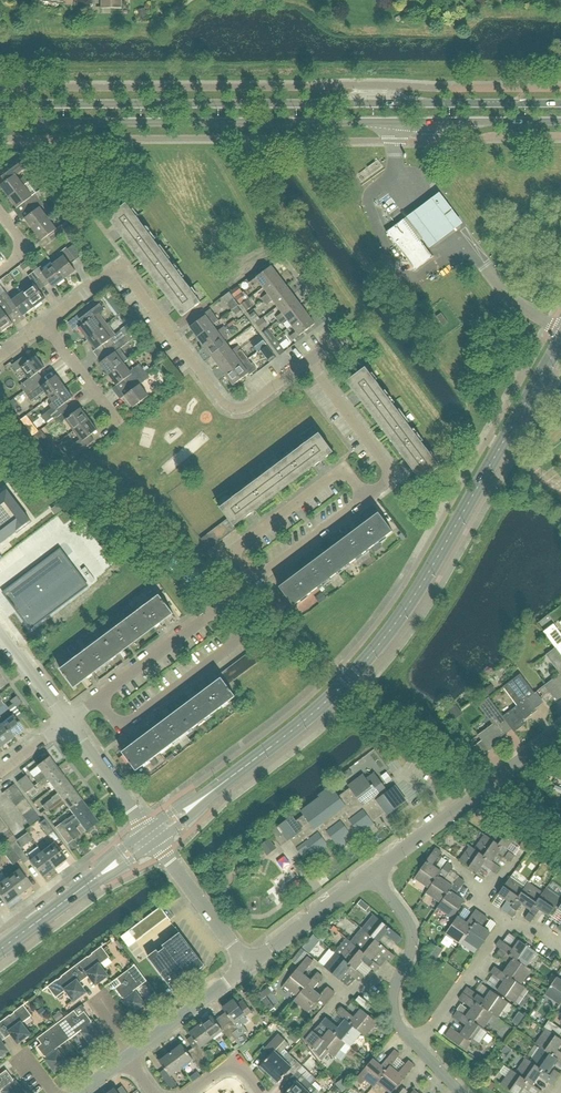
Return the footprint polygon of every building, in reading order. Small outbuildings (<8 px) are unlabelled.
[(102,9),(122,9),(122,0),(102,0),(102,9)] [(1,186),(9,197),(25,185),(24,185),(28,182),(24,177),(20,179),(16,174),(26,167),(19,158),(1,172),(7,181),(1,186)] [(32,196),(25,185),(9,197),(17,208),(24,203),(28,208),(41,199),(37,193),(32,196)] [(411,214),(405,219),(426,248),(433,243),(446,234),(458,224),(462,221),(440,192),(435,196),(423,205),(411,214)] [(25,219),(33,230),(49,218),(41,207),(45,204),(41,199),(28,208),(32,213),(25,219)] [(127,204),(108,218),(182,317),(201,302),(191,289),(192,289),(188,284),(187,284),(140,221),(141,221),(137,216),(137,217),(127,204)] [(57,229),(49,218),(33,230),(42,241),(49,236),(53,241),(72,227),(67,221),(57,229)] [(426,248),(405,219),(387,232),(411,265),(415,270),(433,257),(430,252),(426,248)] [(53,264),(65,279),(76,271),(71,264),(76,260),(67,248),(61,252),(64,256),(53,264)] [(65,279),(53,264),(42,272),(39,268),(34,272),(43,285),(44,285),(45,287),(50,283),(54,288),(65,279)] [(263,288),(280,275),(279,275),(272,266),(259,275),(257,272),(248,279),(253,286),(259,282),(263,287),(263,288)] [(46,299),(38,289),(43,285),(34,272),(28,276),(34,284),(23,292),(35,308),(46,299)] [(280,276),(280,275),(263,288),(264,288),(268,293),(262,298),(264,302),(287,285),(286,285),(279,276),(280,276)] [(287,285),(264,302),(267,305),(273,300),(278,306),(277,307),(294,294),(293,295),(286,286),(287,285)] [(238,286),(237,287),(230,291),(240,304),(249,298),(244,290),(242,292),(238,286)] [(0,295),(14,313),(19,309),(24,316),(35,308),(23,292),(12,300),(9,296),(5,291),(0,295)] [(230,292),(222,297),(226,303),(234,297),(230,292)] [(294,295),(294,294),(277,307),(278,307),(282,313),(276,317),(279,321),(301,304),(300,304),(294,295)] [(2,332),(13,324),(10,319),(15,315),(14,313),(0,295),(0,330),(2,332)] [(252,307),(247,300),(242,304),(247,311),(252,307)] [(79,316),(85,324),(79,328),(88,339),(107,324),(99,313),(104,309),(98,301),(79,316)] [(301,304),(279,321),(281,324),(288,320),(292,325),(291,326),(308,314),(308,313),(307,314),(301,305),(301,304)] [(238,306),(233,310),(239,318),(244,314),(238,306)] [(204,314),(205,316),(190,327),(197,337),(214,325),(219,320),(211,309),(204,314)] [(444,326),(449,323),(442,313),(437,317),(444,326)] [(308,314),(291,326),(292,326),(296,331),(290,336),(293,340),(299,335),(299,336),(315,324),(308,314)] [(269,325),(263,317),(256,323),(262,331),(269,325)] [(115,335),(107,324),(88,339),(96,350),(103,345),(107,350),(126,336),(121,330),(115,335)] [(214,325),(197,337),(197,338),(198,337),(204,346),(204,347),(226,330),(224,327),(218,331),(213,325),(214,325)] [(270,342),(276,338),(268,329),(263,333),(270,342)] [(229,334),(226,330),(204,347),(205,347),(212,356),(211,356),(228,344),(227,344),(223,338),(229,334)] [(126,336),(107,350),(111,355),(100,363),(109,374),(124,363),(116,352),(130,342),(126,336)] [(256,341),(261,348),(267,344),(262,337),(256,341)] [(270,342),(280,355),(285,351),(276,338),(270,342)] [(290,340),(283,345),(286,350),(294,346),(290,340)] [(228,344),(211,356),(211,357),(212,356),(219,365),(218,366),(241,349),(238,346),(232,350),(228,345),(228,344)] [(267,345),(260,350),(264,356),(271,350),(267,345)] [(225,375),(226,376),(242,363),(242,364),(248,359),(241,349),(218,366),(219,366),(226,375),(225,375)] [(37,356),(30,361),(29,360),(28,361),(24,356),(12,365),(17,372),(22,368),(30,379),(20,386),(24,391),(42,378),(39,373),(45,367),(37,356)] [(242,363),(226,376),(226,375),(234,385),(249,374),(250,375),(257,370),(253,363),(252,364),(248,359),(242,364),(242,363)] [(124,363),(109,374),(117,385),(124,380),(128,385),(146,372),(140,364),(130,371),(124,363)] [(366,367),(347,381),(421,481),(440,466),(430,453),(431,453),(427,448),(426,448),(379,385),(380,385),(376,380),(375,380),(366,367)] [(150,378),(146,372),(128,385),(132,390),(125,396),(134,407),(149,396),(141,384),(150,378)] [(50,398),(65,386),(57,375),(46,383),(42,378),(24,391),(33,402),(45,392),(50,398)] [(48,424),(58,417),(70,408),(67,403),(74,397),(65,386),(50,398),(53,402),(49,405),(52,409),(42,416),(48,424)] [(70,408),(58,417),(62,423),(66,420),(74,430),(90,419),(81,408),(74,413),(70,408)] [(74,430),(81,439),(69,448),(75,456),(95,440),(91,435),(98,430),(90,419),(74,430)] [(54,445),(41,430),(35,435),(48,450),(54,445)] [(221,507),(222,509),(234,526),(334,452),(319,433),(306,443),(306,442),(301,446),(301,447),(238,494),(238,493),(233,497),(234,498),(221,507)] [(16,531),(17,532),(31,521),(7,490),(0,495),(0,543),(16,531)] [(322,500),(325,506),(334,501),(331,495),(322,500)] [(380,540),(393,531),(379,512),(279,586),(294,605),(307,595),(307,596),(312,592),(375,544),(375,545),(380,541),(380,540)] [(229,519),(223,523),(231,534),(237,529),(229,519)] [(226,538),(231,534),(223,523),(218,527),(226,538)] [(218,527),(214,529),(212,531),(220,542),(226,538),(218,527)] [(220,542),(212,531),(207,535),(215,546),(220,542)] [(215,546),(207,535),(201,539),(209,550),(215,546)] [(15,598),(10,602),(31,629),(88,586),(60,549),(8,588),(15,598)] [(86,567),(82,570),(92,583),(95,580),(86,567)] [(73,659),(60,668),(74,688),(100,668),(174,614),(159,594),(146,604),(141,608),(78,655),(73,659)] [(299,605),(304,616),(329,605),(324,594),(299,605)] [(560,653),(560,634),(553,624),(543,631),(555,647),(556,647),(560,653)] [(258,646),(252,650),(260,661),(266,657),(258,646)] [(545,685),(539,689),(543,695),(541,696),(547,703),(555,697),(557,700),(560,697),(560,653),(556,647),(555,647),(546,654),(556,668),(560,674),(545,685)] [(252,650),(247,654),(255,665),(260,661),(252,650)] [(247,654),(241,658),(249,669),(255,665),(247,654)] [(241,658),(236,662),(244,673),(249,669),(241,658)] [(236,662),(230,667),(238,677),(244,673),(236,662)] [(233,681),(238,677),(230,667),(225,671),(233,681)] [(219,675),(221,678),(227,686),(228,685),(233,681),(225,671),(219,675)] [(518,706),(503,717),(512,729),(514,732),(525,724),(523,721),(537,710),(524,693),(531,688),(520,673),(503,686),(518,706)] [(236,696),(228,685),(227,686),(221,678),(122,751),(136,770),(149,760),(149,761),(155,756),(217,710),(222,706),(223,705),(236,696)] [(498,740),(512,729),(503,717),(489,697),(479,705),(493,724),(478,735),(490,751),(501,743),(498,740)] [(12,738),(24,729),(12,714),(3,721),(0,717),(0,724),(1,723),(12,738)] [(1,746),(12,738),(1,723),(0,724),(0,744),(1,746)] [(518,731),(509,735),(518,753),(527,749),(518,731)] [(40,780),(57,768),(49,757),(37,766),(41,771),(33,777),(37,783),(40,780)] [(159,763),(155,758),(150,762),(154,766),(159,763)] [(48,781),(53,788),(65,779),(57,768),(40,780),(44,785),(48,781)] [(319,795),(320,797),(301,812),(304,815),(296,821),(292,816),(274,829),(274,830),(281,824),(286,830),(282,833),(288,841),(291,839),(297,848),(303,857),(304,856),(311,851),(313,854),(314,853),(313,852),(319,848),(322,852),(330,846),(328,843),(333,840),(335,842),(336,841),(342,837),(345,841),(354,834),(352,831),(356,828),(358,831),(359,830),(358,830),(364,826),(367,829),(375,824),(373,821),(380,815),(379,813),(384,810),(388,815),(407,801),(395,785),(387,791),(385,788),(386,787),(375,773),(367,779),(364,774),(349,786),(350,788),(339,796),(333,787),(333,788),(331,786),(319,795)] [(25,793),(27,791),(33,787),(34,786),(26,775),(17,782),(25,793)] [(61,799),(73,789),(65,779),(53,788),(57,794),(45,803),(48,808),(61,799)] [(2,794),(4,792),(5,792),(8,797),(18,789),(14,784),(2,793),(2,794)] [(33,787),(27,791),(31,797),(37,792),(33,787)] [(18,789),(8,797),(12,801),(22,794),(18,789)] [(64,803),(69,809),(81,800),(73,789),(61,799),(48,808),(51,812),(64,803)] [(22,794),(12,801),(15,806),(25,799),(22,794)] [(25,799),(15,806),(19,811),(29,804),(25,799)] [(59,833),(89,811),(81,800),(69,809),(72,814),(54,827),(59,833)] [(19,811),(22,816),(32,808),(29,804),(19,811)] [(26,821),(36,813),(32,808),(22,816),(26,821)] [(97,821),(89,811),(59,833),(67,844),(80,834),(76,827),(80,824),(85,830),(87,829),(88,831),(94,827),(92,825),(97,821)] [(36,813),(26,821),(30,826),(40,819),(36,813)] [(47,834),(53,830),(44,819),(39,823),(47,834)] [(499,823),(489,837),(489,838),(501,846),(501,847),(506,850),(507,849),(517,835),(497,821),(497,822),(499,823)] [(8,829),(4,823),(0,827),(0,835),(8,829)] [(12,834),(8,829),(0,835),(0,841),(1,842),(12,834)] [(515,855),(507,849),(506,850),(501,847),(501,846),(489,838),(489,837),(483,832),(482,833),(484,835),(475,849),(474,849),(487,858),(486,858),(491,861),(492,861),(498,852),(505,857),(504,857),(510,861),(515,855)] [(12,834),(1,842),(5,848),(16,840),(12,834)] [(530,844),(524,839),(519,845),(525,850),(530,844)] [(28,859),(23,852),(15,841),(9,845),(20,859),(19,859),(23,864),(28,859)] [(41,851),(54,868),(65,859),(53,842),(41,851)] [(500,867),(492,861),(491,861),(486,858),(487,858),(474,849),(475,849),(468,844),(468,845),(470,846),(460,860),(458,859),(477,873),(483,864),(490,868),(490,869),(496,873),(500,867)] [(20,859),(9,845),(2,851),(12,865),(19,859),(20,859)] [(431,854),(426,861),(413,880),(415,878),(429,888),(441,871),(433,865),(442,852),(436,847),(431,854)] [(42,877),(54,868),(41,851),(29,860),(42,877)] [(286,866),(289,860),(281,856),(278,862),(286,866)] [(429,888),(424,895),(425,895),(426,893),(441,903),(450,890),(450,891),(453,886),(444,880),(453,867),(447,862),(441,871),(429,888)] [(526,882),(533,873),(523,866),(517,875),(526,882)] [(6,878),(18,894),(30,885),(18,869),(6,878)] [(501,908),(507,912),(511,906),(516,899),(525,887),(511,877),(513,875),(512,874),(498,894),(507,900),(501,908)] [(459,877),(453,886),(450,891),(450,890),(441,903),(436,910),(438,908),(452,917),(450,920),(451,920),(465,901),(455,894),(460,887),(465,881),(459,877)] [(18,894),(6,878),(0,882),(0,895),(6,903),(18,894)] [(530,880),(525,887),(516,899),(511,906),(507,912),(513,916),(522,903),(531,909),(531,910),(535,905),(534,905),(543,892),(542,892),(529,883),(530,880)] [(549,915),(560,898),(547,888),(548,886),(547,885),(542,892),(543,892),(534,905),(535,905),(531,910),(531,909),(525,918),(531,922),(535,916),(540,909),(549,915)] [(161,907),(129,931),(137,941),(168,918),(171,921),(171,920),(161,907)] [(460,946),(464,939),(473,927),(478,919),(482,913),(476,909),(467,922),(458,916),(444,935),(445,936),(446,934),(460,943),(459,945),(460,946)] [(402,938),(395,932),(372,913),(371,913),(374,915),(363,928),(361,926),(360,927),(379,942),(379,941),(385,934),(392,939),(397,944),(402,938)] [(488,918),(482,913),(478,919),(473,927),(464,939),(478,949),(476,951),(477,952),(491,932),(482,926),(488,918)] [(159,952),(157,949),(148,956),(173,989),(188,978),(189,979),(192,976),(189,973),(194,969),(196,972),(205,965),(176,927),(180,932),(163,945),(165,948),(159,952)] [(383,945),(379,941),(379,942),(360,927),(350,940),(349,940),(349,941),(367,956),(371,959),(372,959),(378,951),(384,956),(390,961),(395,955),(387,949),(383,945)] [(356,969),(363,961),(375,971),(379,965),(374,961),(372,959),(371,959),(367,956),(349,941),(345,938),(334,951),(334,950),(333,951),(356,969)] [(496,945),(500,949),(500,948),(502,950),(513,958),(526,967),(526,966),(536,952),(538,954),(539,953),(519,940),(513,948),(506,943),(500,939),(496,945)] [(88,956),(75,966),(85,979),(90,975),(96,983),(107,975),(100,965),(110,957),(102,946),(92,953),(93,954),(89,957),(88,956)] [(533,971),(526,966),(526,967),(513,958),(502,950),(500,948),(500,949),(496,955),(502,959),(509,964),(503,972),(520,984),(521,984),(530,970),(532,972),(533,971)] [(322,965),(340,980),(347,971),(359,981),(364,976),(356,969),(333,951),(335,953),(325,966),(322,964),(322,965)] [(312,980),(311,980),(303,973),(313,961),(307,956),(282,987),(284,985),(297,996),(298,996),(308,984),(308,985),(312,980)] [(135,965),(117,978),(121,984),(115,988),(133,1012),(144,1003),(134,990),(147,981),(135,965)] [(85,979),(75,966),(61,976),(62,977),(58,980),(58,979),(48,986),(56,997),(58,996),(59,998),(65,994),(63,992),(67,990),(74,1000),(85,992),(79,983),(85,979)] [(497,977),(504,982),(497,990),(517,1004),(517,1003),(515,1002),(525,988),(527,989),(521,984),(520,984),(503,972),(501,970),(495,966),(490,972),(497,977)] [(317,972),(311,980),(312,980),(308,985),(308,984),(298,996),(297,996),(292,1002),(292,1003),(294,1000),(307,1011),(306,1013),(306,1014),(319,999),(325,1005),(335,993),(328,987),(321,995),(313,989),(323,977),(317,972)] [(560,1002),(560,979),(557,976),(543,996),(544,996),(545,994),(559,1003),(557,1006),(558,1006),(560,1002)] [(493,1013),(493,1014),(500,1018),(498,1016),(508,1002),(510,1004),(510,1003),(491,990),(485,998),(478,994),(472,989),(468,995),(467,995),(469,997),(480,1005),(493,1013)] [(483,1028),(493,1014),(493,1013),(480,1005),(469,997),(467,995),(468,995),(463,992),(459,999),(465,1003),(471,1008),(466,1016),(465,1016),(470,1020),(470,1019),(483,1028)] [(231,1019),(226,1023),(238,1038),(248,1031),(238,1019),(245,1014),(246,1015),(251,1011),(243,1000),(238,1004),(234,999),(223,1007),(231,1019)] [(7,1038),(12,1033),(18,1042),(29,1034),(22,1023),(32,1016),(24,1005),(14,1012),(15,1013),(11,1015),(10,1015),(0,1022),(0,1029),(7,1038)] [(354,1016),(342,1006),(337,1012),(345,1019),(346,1018),(350,1022),(361,1032),(368,1038),(368,1037),(366,1035),(377,1022),(379,1024),(380,1023),(361,1008),(354,1016)] [(74,1010),(57,1023),(69,1039),(81,1030),(91,1043),(102,1035),(85,1011),(79,1016),(74,1010)] [(465,1050),(471,1042),(479,1048),(480,1047),(478,1045),(487,1031),(490,1033),(483,1028),(470,1019),(470,1020),(465,1016),(466,1016),(458,1010),(453,1016),(466,1025),(460,1034),(450,1028),(445,1036),(465,1050)] [(536,1012),(532,1017),(537,1020),(541,1015),(536,1012)] [(232,1043),(238,1038),(226,1023),(221,1027),(212,1015),(201,1023),(212,1038),(223,1030),(232,1043)] [(322,1023),(329,1029),(330,1029),(346,1042),(345,1043),(352,1048),(352,1047),(350,1045),(361,1032),(350,1022),(346,1018),(345,1019),(339,1027),(327,1017),(322,1023)] [(69,1039),(57,1023),(38,1038),(42,1043),(37,1047),(55,1070),(66,1062),(56,1049),(69,1039)] [(198,1044),(193,1047),(205,1063),(210,1059),(201,1046),(212,1038),(201,1023),(189,1032),(198,1044)] [(557,1049),(560,1044),(560,1038),(544,1026),(543,1027),(546,1029),(536,1043),(533,1041),(533,1042),(540,1046),(553,1055),(558,1058),(560,1060),(560,1061),(560,1052),(557,1049)] [(335,1056),(345,1043),(346,1042),(330,1029),(329,1029),(323,1037),(311,1027),(301,1038),(314,1049),(313,1050),(321,1061),(329,1052),(337,1058),(335,1056)] [(266,1048),(272,1053),(261,1065),(261,1066),(259,1068),(265,1073),(267,1071),(270,1073),(283,1059),(279,1055),(290,1044),(279,1034),(266,1048)] [(199,1067),(205,1063),(193,1047),(188,1051),(182,1043),(171,1052),(182,1067),(193,1059),(199,1067)] [(552,1067),(558,1058),(553,1055),(540,1046),(530,1060),(530,1061),(543,1070),(542,1070),(547,1073),(549,1075),(556,1079),(560,1073),(554,1068),(552,1067)] [(372,1088),(377,1082),(387,1070),(390,1065),(390,1066),(400,1054),(394,1050),(381,1065),(373,1058),(356,1079),(362,1084),(366,1080),(373,1086),(371,1088),(372,1088)] [(171,1075),(182,1067),(171,1052),(159,1061),(165,1068),(160,1073),(171,1088),(177,1084),(171,1075)] [(290,1070),(294,1074),(298,1070),(299,1071),(303,1066),(289,1053),(284,1059),(283,1059),(270,1073),(272,1076),(271,1078),(277,1084),(290,1070)] [(533,1084),(542,1070),(543,1070),(530,1061),(530,1060),(524,1056),(523,1057),(525,1058),(516,1072),(515,1072),(528,1081),(527,1081),(532,1085),(533,1084)] [(390,1066),(390,1065),(387,1070),(377,1082),(390,1092),(391,1092),(404,1077),(414,1065),(408,1060),(398,1072),(390,1066)] [(533,1084),(532,1085),(527,1081),(528,1081),(515,1072),(516,1072),(509,1067),(508,1068),(511,1069),(501,1083),(499,1081),(498,1082),(514,1092),(520,1092),(524,1087),(531,1091),(531,1092),(532,1092),(539,1092),(541,1090),(533,1084)] [(4,1088),(7,1092),(24,1092),(7,1070),(1,1074),(0,1073),(0,1091),(4,1088)] [(312,1083),(306,1078),(299,1071),(298,1070),(294,1074),(282,1087),(283,1087),(290,1079),(294,1083),(285,1092),(302,1092),(312,1083)] [(551,1085),(556,1079),(549,1075),(545,1080),(551,1085)] [(345,1078),(336,1084),(342,1092),(350,1086),(345,1078)] [(312,1083),(302,1092),(322,1092),(317,1088),(312,1083)]
